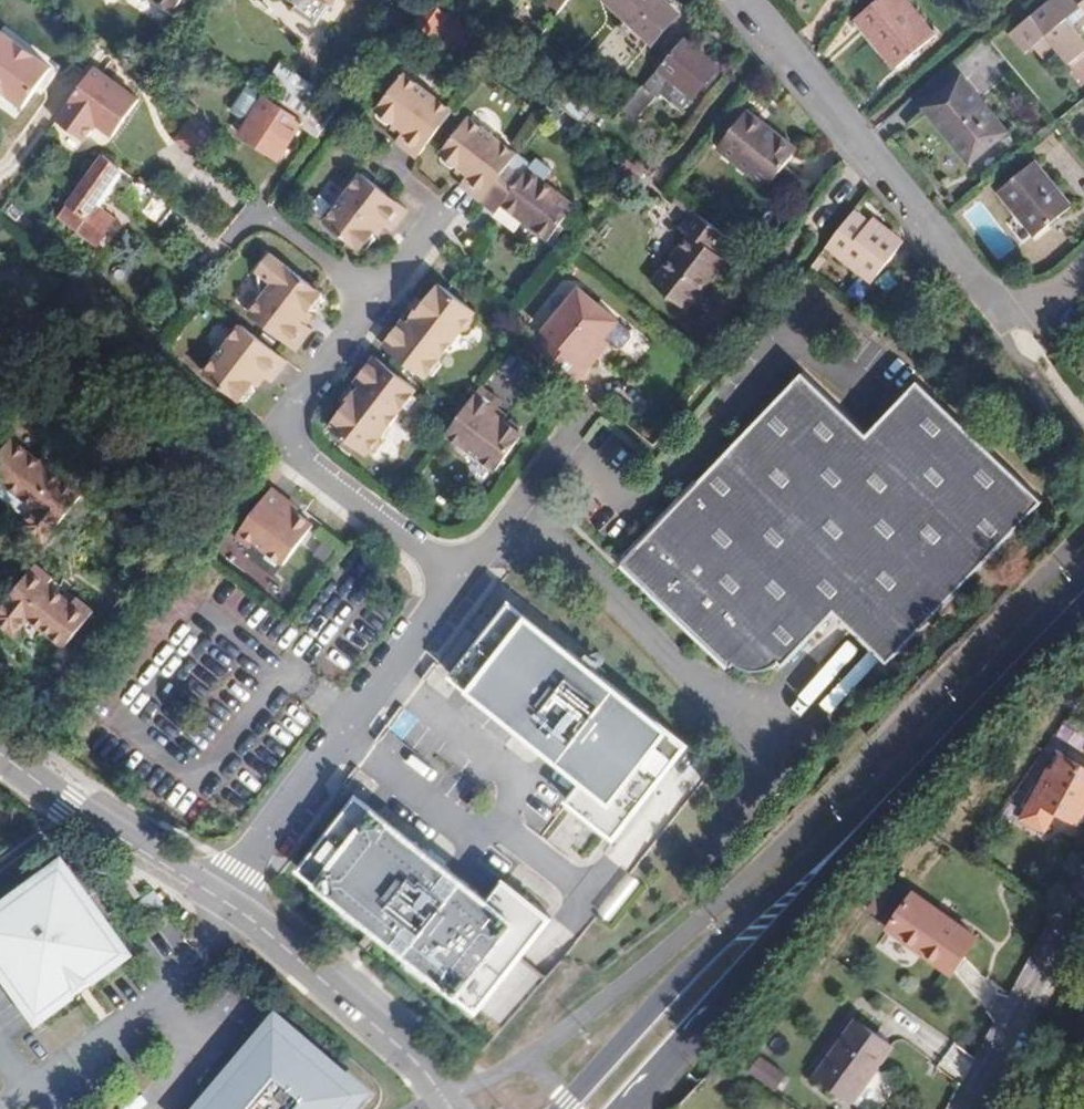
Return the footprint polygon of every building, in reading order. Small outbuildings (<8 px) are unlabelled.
[(182,0),(136,0),(167,22),(182,0)] [(320,0),(276,0),(283,6),(280,10),(301,27),(320,0)] [(540,32),(527,23),(520,32),(512,26),(531,0),(515,0),(493,32),(525,54),(540,32)] [(555,11),(562,0),(541,0),(555,11)] [(676,16),(659,0),(602,0),(651,43),(676,16)] [(934,40),(901,0),(884,0),(856,24),(895,72),(934,40)] [(1066,27),(1083,12),(1083,0),(1059,0),(1014,39),(1029,57),(1048,42),(1071,70),(1083,59),(1083,48),(1066,27)] [(466,32),(458,25),(462,19),(450,10),(444,17),(432,7),(419,23),(453,49),(466,32)] [(50,74),(0,37),(0,99),(20,114),(50,74)] [(672,114),(707,71),(672,42),(648,70),(661,81),(650,95),(672,114)] [(131,107),(85,72),(79,80),(129,109),(131,107)] [(412,161),(446,114),(400,79),(374,113),(374,124),(381,130),(391,125),(403,134),(397,142),(393,147),(412,161)] [(129,109),(79,80),(52,119),(82,140),(90,129),(106,142),(129,109)] [(1007,138),(964,85),(926,115),(969,168),(1007,138)] [(579,133),(599,109),(572,86),(549,110),(579,133)] [(631,117),(647,98),(633,86),(617,105),(631,117)] [(244,122),(262,98),(245,88),(228,111),(244,122)] [(294,118),(262,98),(244,122),(237,131),(273,157),(298,121),(294,118)] [(324,117),(304,104),(294,118),(298,121),(314,131),(324,117)] [(186,154),(205,129),(181,111),(163,135),(186,154)] [(762,191),(790,155),(738,115),(710,152),(762,191)] [(82,140),(52,119),(46,127),(76,148),(82,140)] [(501,167),(508,157),(459,120),(433,153),(434,164),(442,171),(449,163),(465,176),(458,184),(455,187),(475,203),(487,184),(501,167)] [(397,142),(403,134),(391,125),(385,133),(397,142)] [(93,248),(120,211),(99,195),(116,172),(97,158),(53,220),(93,248)] [(458,184),(465,176),(449,163),(442,171),(458,184)] [(517,180),(501,167),(487,184),(475,203),(490,214),(496,206),(541,243),(569,208),(524,171),(517,180)] [(1072,214),(1033,168),(999,195),(1038,242),(1072,214)] [(391,232),(407,213),(360,175),(322,222),(356,250),(365,251),(369,245),(368,235),(379,222),(388,230),(391,232)] [(170,210),(143,191),(133,205),(153,220),(158,213),(164,218),(170,210)] [(866,287),(899,246),(874,226),(869,231),(863,227),(847,214),(819,249),(866,287)] [(869,231),(874,226),(868,221),(863,227),(869,231)] [(378,243),(388,230),(379,222),(368,235),(378,243)] [(691,326),(730,278),(721,270),(734,253),(699,227),(686,243),(695,251),(657,298),(691,326)] [(303,327),(311,317),(320,316),(325,309),(325,302),(274,260),(259,277),(276,290),(252,319),(297,356),(314,336),(307,331),(303,327)] [(575,289),(526,346),(573,386),(597,358),(589,351),(614,322),(575,289)] [(428,390),(465,343),(473,342),(479,336),(477,328),(481,323),(444,296),(412,335),(405,329),(383,356),(428,390)] [(307,331),(316,321),(311,317),(303,327),(307,331)] [(273,388),(289,368),(243,331),(208,377),(241,406),(251,405),(255,400),(254,390),(263,379),(268,384),(273,388)] [(1035,471),(905,349),(859,403),(792,339),(634,503),(751,615),(754,612),(765,617),(777,617),(790,615),(796,609),(800,613),(828,584),(881,633),(1035,471)] [(383,449),(419,402),(375,367),(355,392),(364,400),(359,407),(354,406),(344,419),(348,422),(334,439),(369,467),(371,464),(380,464),(384,459),(383,449)] [(259,394),(268,384),(263,379),(254,390),(259,394)] [(494,471),(520,439),(520,428),(514,422),(510,424),(506,430),(490,418),(495,412),(501,404),(480,389),(445,436),(494,471)] [(510,424),(495,412),(490,418),(506,430),(510,424)] [(18,431),(0,453),(0,466),(43,501),(30,516),(51,533),(88,488),(61,466),(43,451),(18,431)] [(68,457),(51,443),(43,451),(61,466),(68,457)] [(277,569),(307,531),(291,519),(277,508),(281,502),(267,491),(233,534),(249,547),(277,569)] [(291,519),(295,514),(281,502),(277,508),(291,519)] [(249,547),(233,534),(227,542),(243,555),(249,547)] [(100,605),(81,589),(76,596),(55,578),(60,572),(41,555),(0,604),(0,610),(20,627),(33,611),(69,641),(100,605)] [(693,749),(513,605),(456,677),(587,781),(568,805),(616,844),(693,749)] [(1083,808),(1083,765),(1066,753),(1038,796),(1076,821),(1083,808)] [(490,903),(362,803),(303,877),(478,1014),(556,916),(509,879),(490,903)] [(130,952),(65,861),(0,907),(0,966),(36,1018),(130,952)] [(973,940),(913,893),(886,927),(947,974),(973,940)] [(844,1098),(884,1046),(852,1020),(811,1072),(844,1098)] [(296,1021),(201,1108),(370,1108),(375,1105),(296,1021)] [(952,1045),(941,1068),(964,1078),(975,1056),(952,1045)] [(773,1092),(787,1077),(763,1054),(749,1069),(773,1092)]
